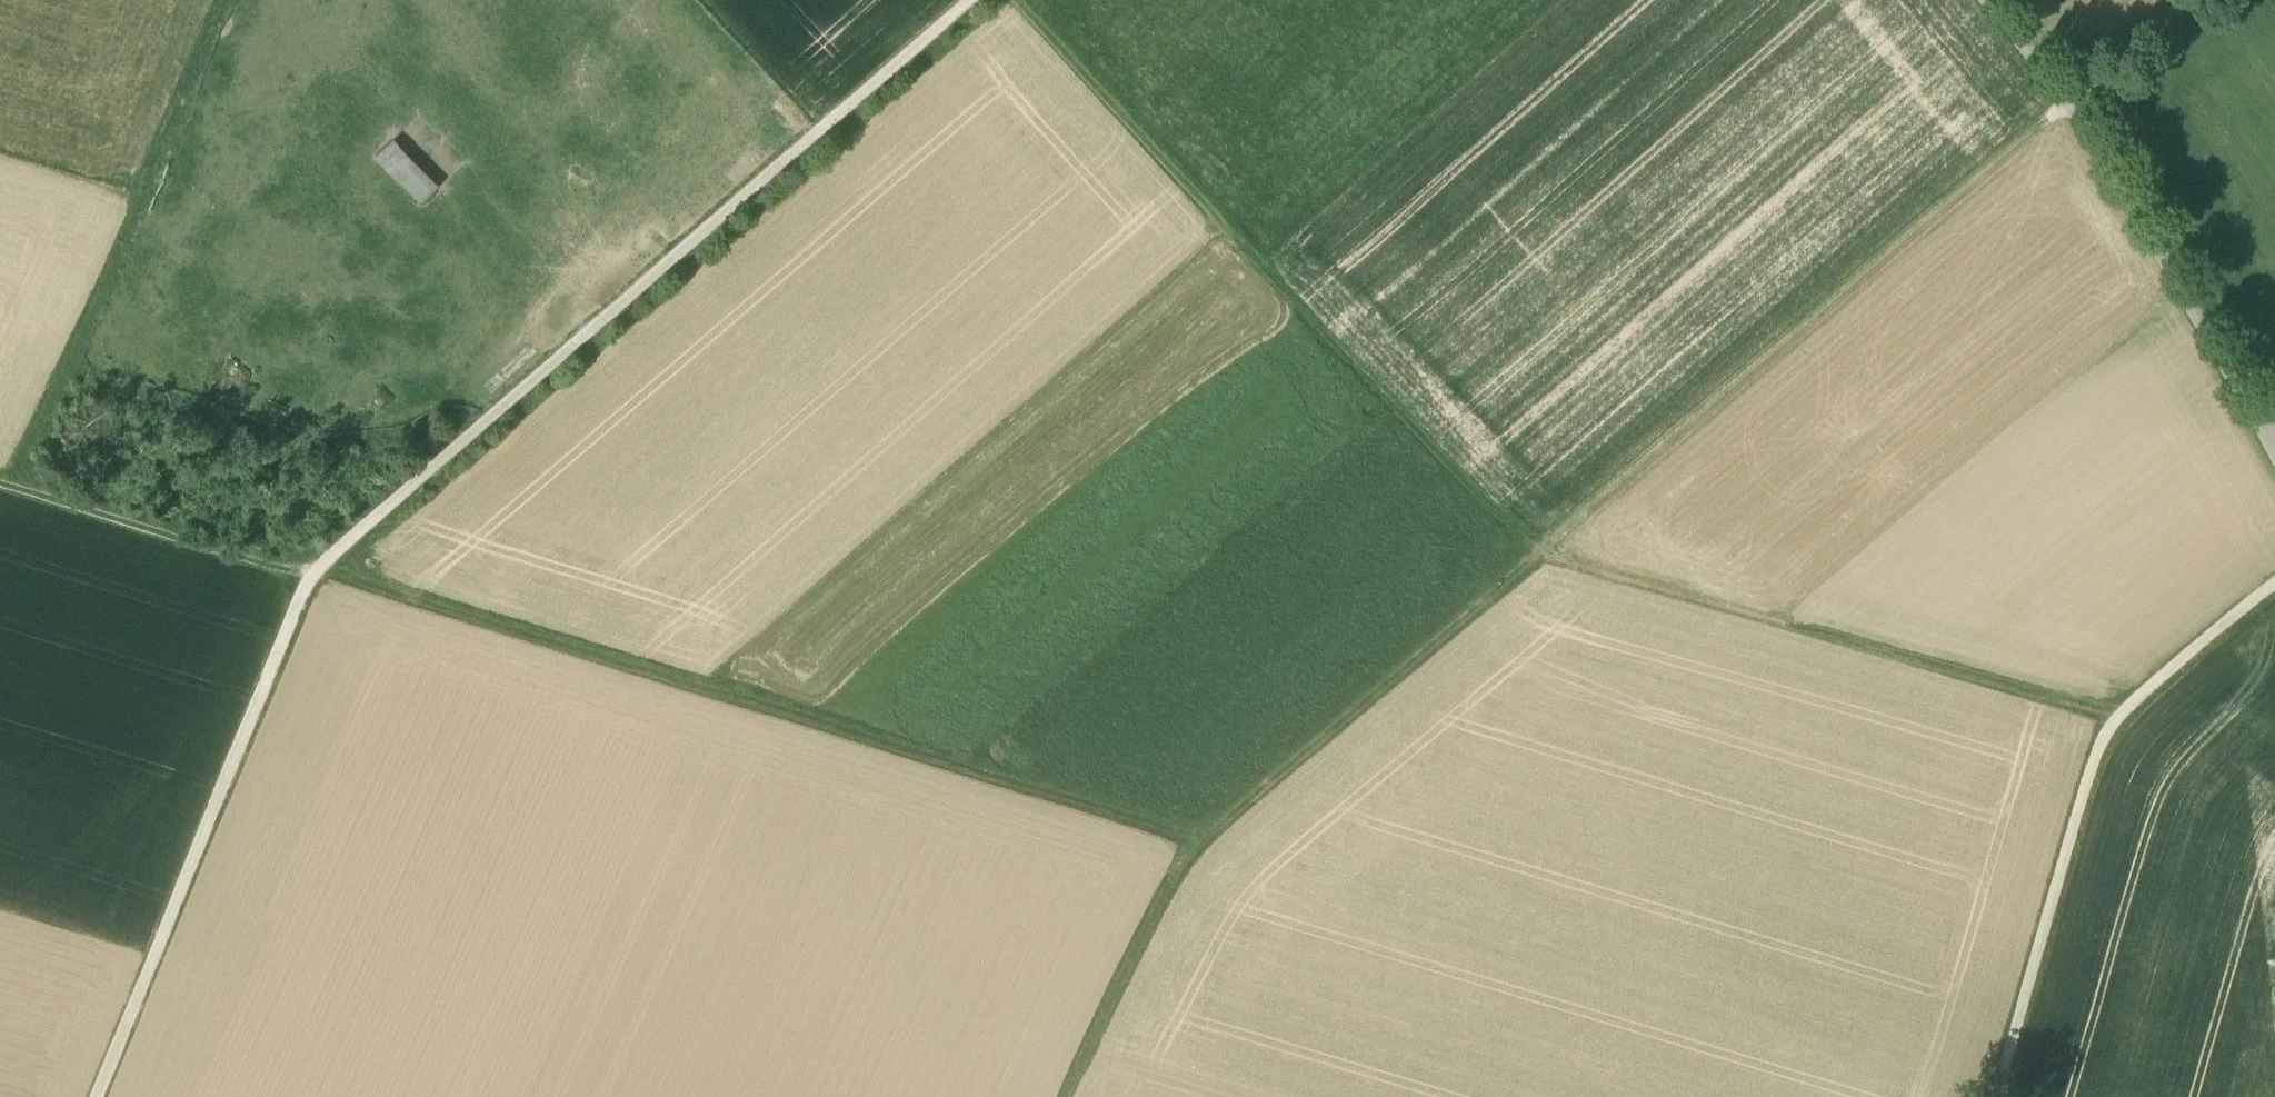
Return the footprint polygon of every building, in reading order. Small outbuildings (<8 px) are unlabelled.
[(421,213),(438,195),(392,145),(374,166),(421,213)]
